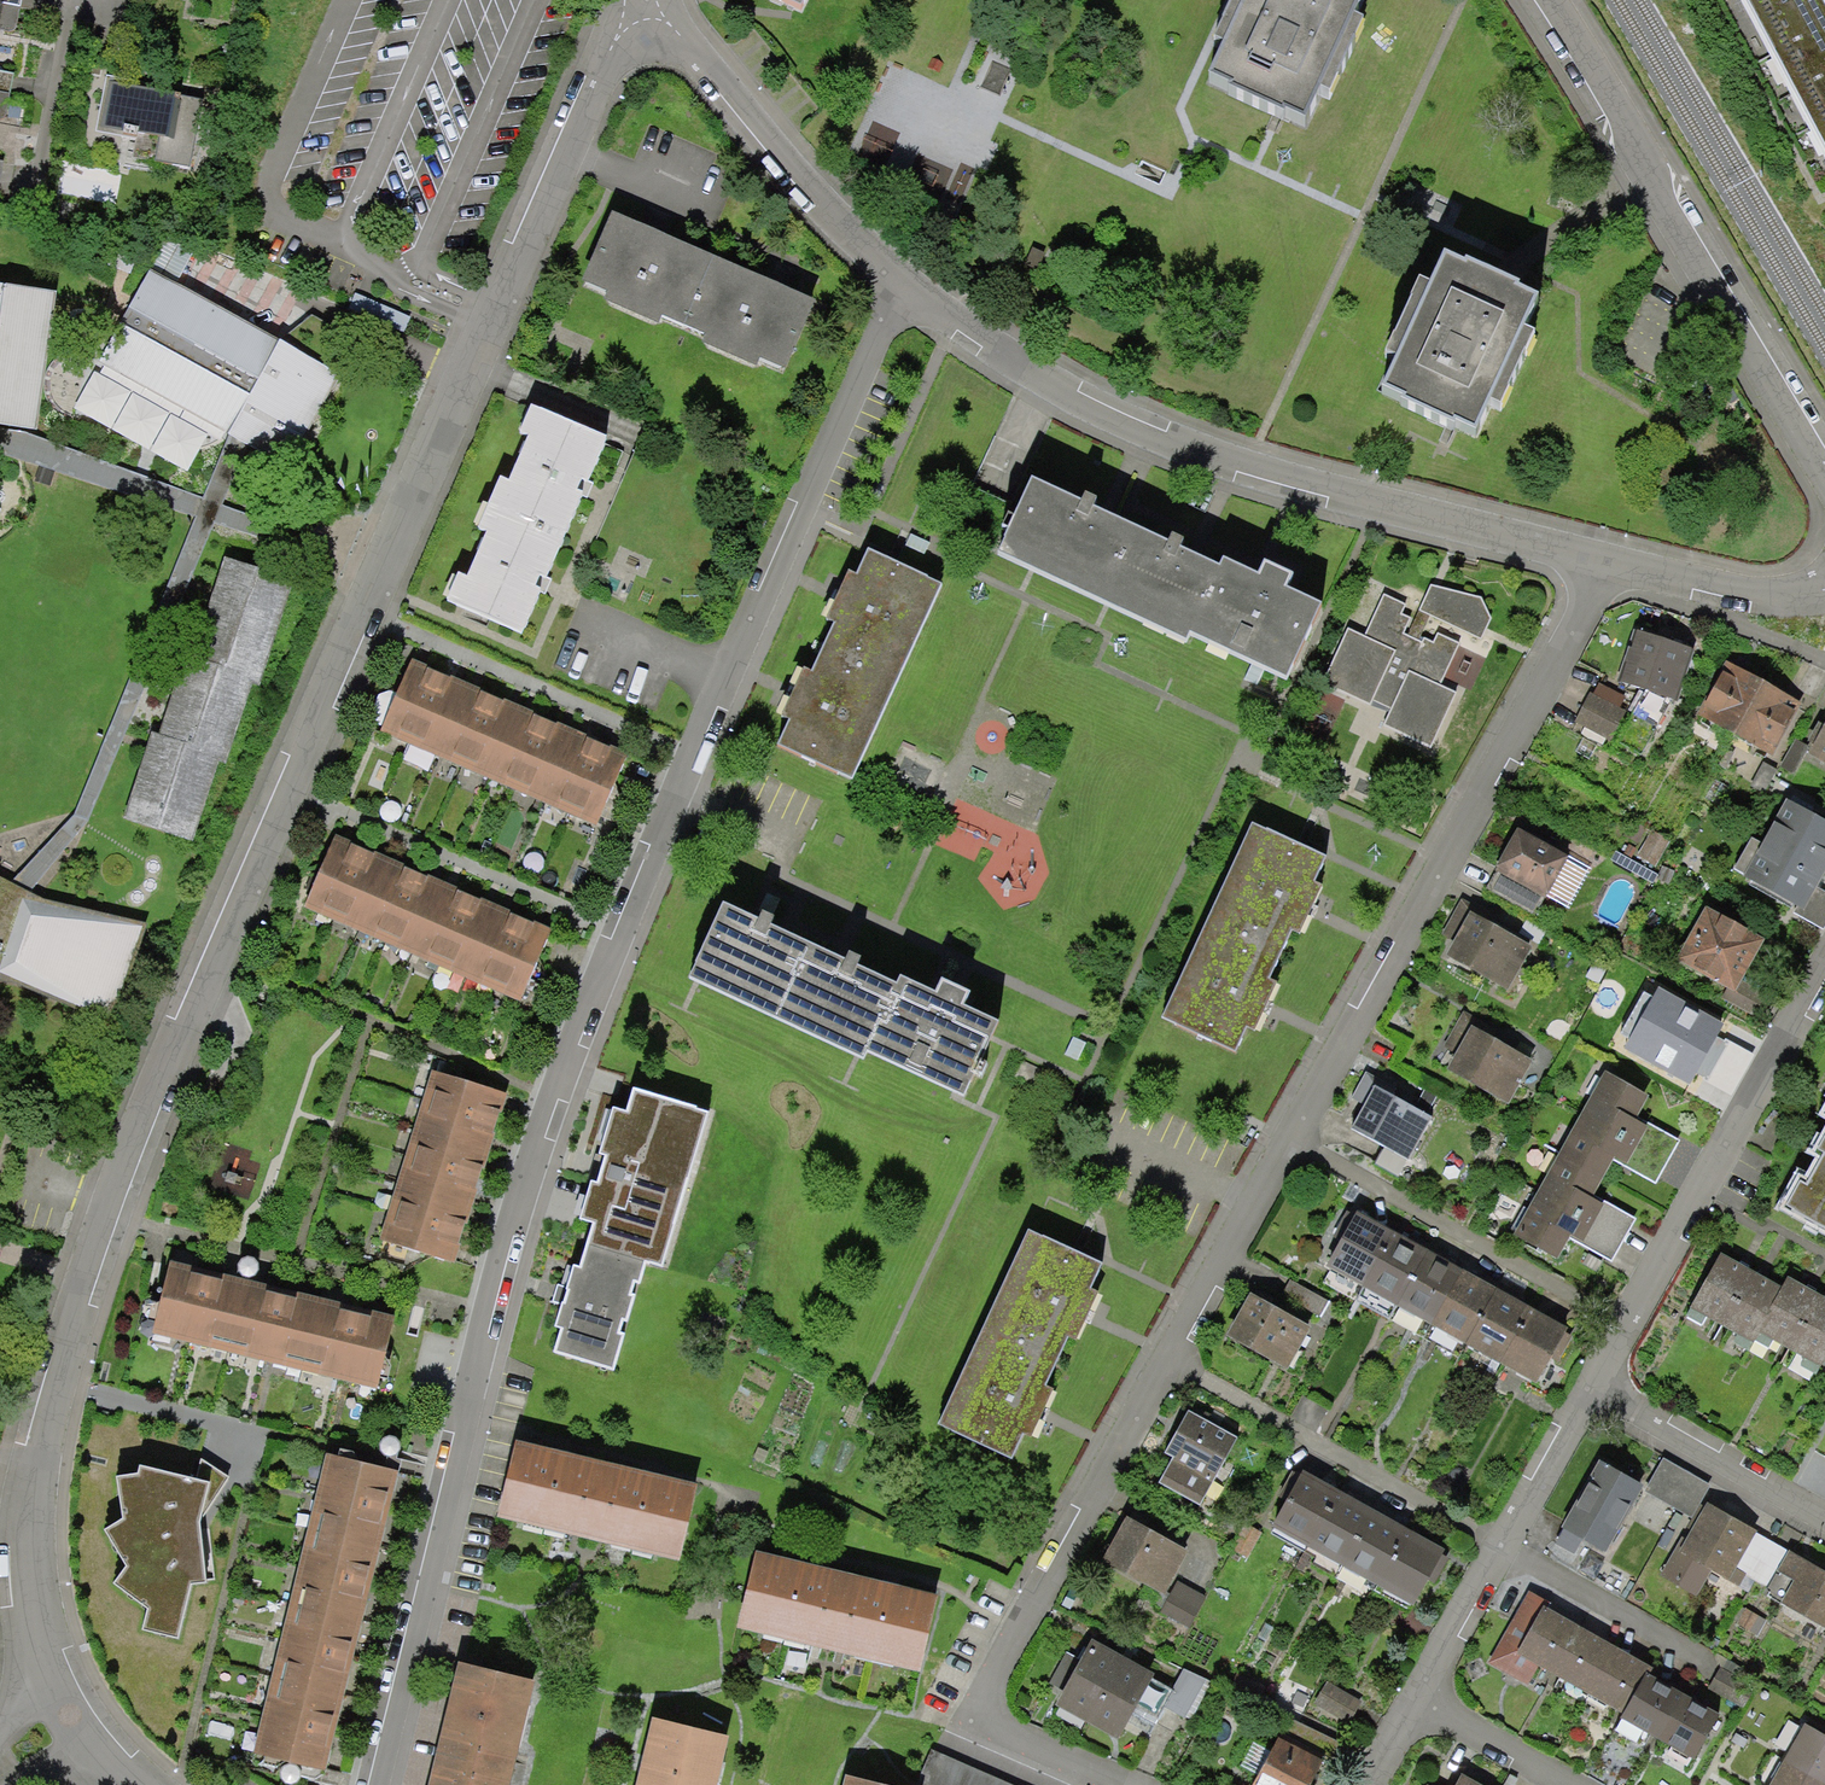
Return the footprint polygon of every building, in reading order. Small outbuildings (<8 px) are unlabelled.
[(12,29),(18,0),(0,0),(0,26),(12,29)] [(1212,82),(1303,124),(1325,76),(1338,82),(1355,45),(1343,39),(1361,0),(1250,0),(1212,82)] [(1824,160),(1824,1),(1824,0),(1740,0),(1824,160)] [(4,118),(14,72),(0,69),(0,117),(4,118)] [(212,87),(109,69),(98,133),(139,140),(135,160),(197,171),(212,87)] [(650,234),(610,217),(585,275),(609,285),(603,299),(661,324),(667,312),(709,331),(706,338),(758,361),(761,353),(788,365),(814,306),(775,289),(650,234)] [(243,277),(177,234),(98,363),(233,439),(247,448),(294,474),(373,330),(255,268),(243,277)] [(1536,304),(1443,260),(1421,307),(1412,303),(1394,341),(1402,345),(1380,392),(1475,436),(1498,388),(1509,393),(1526,356),(1514,351),(1536,304)] [(0,290),(0,434),(37,439),(45,440),(65,299),(0,290)] [(606,440),(529,407),(516,438),(527,443),(510,483),(499,478),(477,529),(487,533),(468,579),(463,577),(453,601),(523,631),(543,585),(585,489),(606,440)] [(233,439),(206,505),(37,439),(0,434),(0,458),(192,518),(74,815),(64,826),(12,880),(31,890),(89,822),(215,527),(308,564),(319,541),(225,508),(247,448),(233,439)] [(1075,505),(1031,484),(1005,539),(1193,629),(1197,622),(1292,667),(1321,608),(1281,589),(1288,574),(1264,563),(1258,577),(1224,561),(1220,569),(1176,548),(1183,533),(1168,526),(1162,540),(1092,507),(1098,493),(1084,486),(1075,505)] [(927,576),(867,549),(857,572),(845,567),(823,617),(835,622),(812,672),(804,668),(783,715),(792,718),(780,744),(839,771),(927,576)] [(224,555),(191,656),(222,666),(221,669),(253,680),(262,683),(294,583),(260,572),(262,567),(224,555)] [(1431,584),(1421,610),(1482,639),(1491,617),(1482,597),(1431,584)] [(1440,682),(1459,642),(1437,632),(1433,641),(1424,637),(1422,641),(1403,632),(1411,616),(1403,612),(1407,603),(1383,592),(1363,635),(1347,628),(1322,682),(1370,705),(1373,700),(1393,709),(1385,725),(1431,746),(1457,690),(1440,682)] [(1688,654),(1632,636),(1616,683),(1671,702),(1688,654)] [(191,656),(183,654),(158,734),(186,743),(184,749),(218,760),(226,763),(253,680),(221,669),(222,666),(191,656)] [(595,821),(624,756),(615,751),(580,736),(565,729),(527,713),(512,706),(473,689),(460,683),(422,666),(412,662),(383,727),(595,821)] [(1687,716),(1759,756),(1786,706),(1714,666),(1687,716)] [(1626,704),(1587,683),(1567,720),(1606,741),(1626,704)] [(1824,768),(1824,719),(1804,757),(1824,768)] [(158,734),(151,732),(124,819),(192,841),(218,760),(184,749),(186,743),(158,734)] [(1793,913),(1824,861),(1824,832),(1786,808),(1741,881),(1793,913)] [(1327,858),(1248,823),(1162,1018),(1238,1052),(1248,1029),(1256,1032),(1277,984),(1271,981),(1293,931),(1301,934),(1321,888),(1315,886),(1327,858)] [(1486,867),(1537,897),(1558,863),(1507,832),(1486,867)] [(310,900),(524,991),(549,931),(542,927),(507,913),(487,904),(450,888),(435,882),(399,867),(381,859),(347,845),(336,840),(310,900)] [(0,874),(0,981),(10,982),(115,1019),(147,923),(37,893),(31,890),(12,880),(0,874)] [(760,924),(724,907),(697,964),(716,973),(712,981),(763,1004),(767,996),(804,1014),(801,1020),(848,1042),(850,1036),(871,1046),(875,1038),(889,1045),(883,1057),(947,1087),(953,1075),(970,1083),(997,1025),(963,1009),(970,992),(942,979),(935,994),(905,980),(901,988),(858,968),(862,957),(848,951),(844,960),(770,925),(774,917),(765,913),(760,924)] [(1670,962),(1730,996),(1756,949),(1696,916),(1670,962)] [(1499,993),(1523,952),(1462,917),(1438,958),(1499,993)] [(1719,1038),(1663,1008),(1639,1053),(1694,1083),(1719,1038)] [(1498,1105),(1523,1059),(1467,1029),(1443,1075),(1498,1105)] [(1643,1099),(1582,1066),(1494,1224),(1555,1257),(1643,1099)] [(386,1241),(448,1262),(452,1250),(464,1215),(469,1197),(482,1158),(487,1144),(501,1100),(489,1096),(438,1080),(386,1241)] [(696,1109),(636,1090),(618,1146),(610,1143),(602,1168),(592,1200),(600,1203),(579,1269),(568,1265),(559,1295),(565,1297),(571,1299),(567,1312),(559,1309),(554,1325),(561,1327),(554,1351),(612,1370),(660,1221),(673,1225),(688,1178),(675,1174),(696,1109)] [(1401,1165),(1424,1125),(1364,1090),(1341,1130),(1401,1165)] [(1817,1200),(1807,1194),(1793,1220),(1824,1238),(1824,1186),(1817,1200)] [(1531,1377),(1557,1329),(1351,1215),(1325,1263),(1531,1377)] [(1103,1270),(1027,1233),(930,1429),(1010,1468),(1025,1439),(1036,1445),(1059,1399),(1045,1392),(1069,1343),(1085,1351),(1108,1304),(1090,1295),(1103,1270)] [(1785,1290),(1717,1254),(1686,1314),(1753,1350),(1762,1335),(1785,1290)] [(381,1386),(398,1320),(374,1314),(335,1305),(300,1296),(264,1287),(229,1279),(186,1268),(168,1264),(152,1330),(381,1386)] [(1762,1335),(1818,1366),(1823,1356),(1824,1353),(1824,1303),(1790,1284),(1762,1335)] [(1277,1372),(1303,1328),(1245,1295),(1220,1339),(1277,1372)] [(1236,1439),(1182,1409),(1157,1452),(1212,1482),(1236,1439)] [(678,1489),(507,1443),(488,1514),(659,1560),(678,1489)] [(390,1492),(395,1470),(327,1455),(257,1754),(325,1770),(330,1749),(338,1715),(346,1678),(356,1638),(364,1602),(372,1567),(381,1528),(390,1492)] [(1559,1526),(1597,1548),(1632,1488),(1594,1466),(1559,1526)] [(201,1523),(210,1483),(139,1468),(133,1488),(120,1487),(124,1533),(113,1538),(136,1581),(125,1589),(163,1616),(156,1632),(175,1639),(192,1584),(206,1585),(201,1523)] [(1405,1605),(1436,1553),(1293,1468),(1262,1519),(1405,1605)] [(1777,1547),(1702,1504),(1675,1549),(1750,1592),(1777,1547)] [(1150,1597),(1177,1549),(1120,1517),(1093,1565),(1150,1597)] [(922,1598),(740,1550),(721,1621),(903,1669),(922,1598)] [(1784,1550),(1757,1594),(1824,1637),(1824,1575),(1784,1550)] [(1593,1640),(1539,1607),(1511,1654),(1564,1685),(1593,1640)] [(1649,1675),(1593,1640),(1564,1685),(1620,1720),(1649,1675)] [(1113,1735),(1145,1675),(1082,1642),(1050,1703),(1113,1735)] [(451,1657),(424,1784),(503,1784),(527,1673),(451,1657)] [(1649,1675),(1620,1720),(1658,1744),(1688,1700),(1649,1675)] [(1688,1700),(1658,1744),(1694,1768),(1723,1724),(1688,1700)] [(715,1739),(645,1720),(627,1784),(703,1784),(715,1739)] [(1824,1774),(1824,1746),(1792,1727),(1759,1784),(1819,1784),(1824,1774)] [(1310,1763),(1265,1741),(1244,1784),(1300,1784),(1310,1763)] [(934,1747),(920,1784),(1035,1784),(934,1747)] [(832,1775),(829,1784),(873,1784),(832,1775)]
